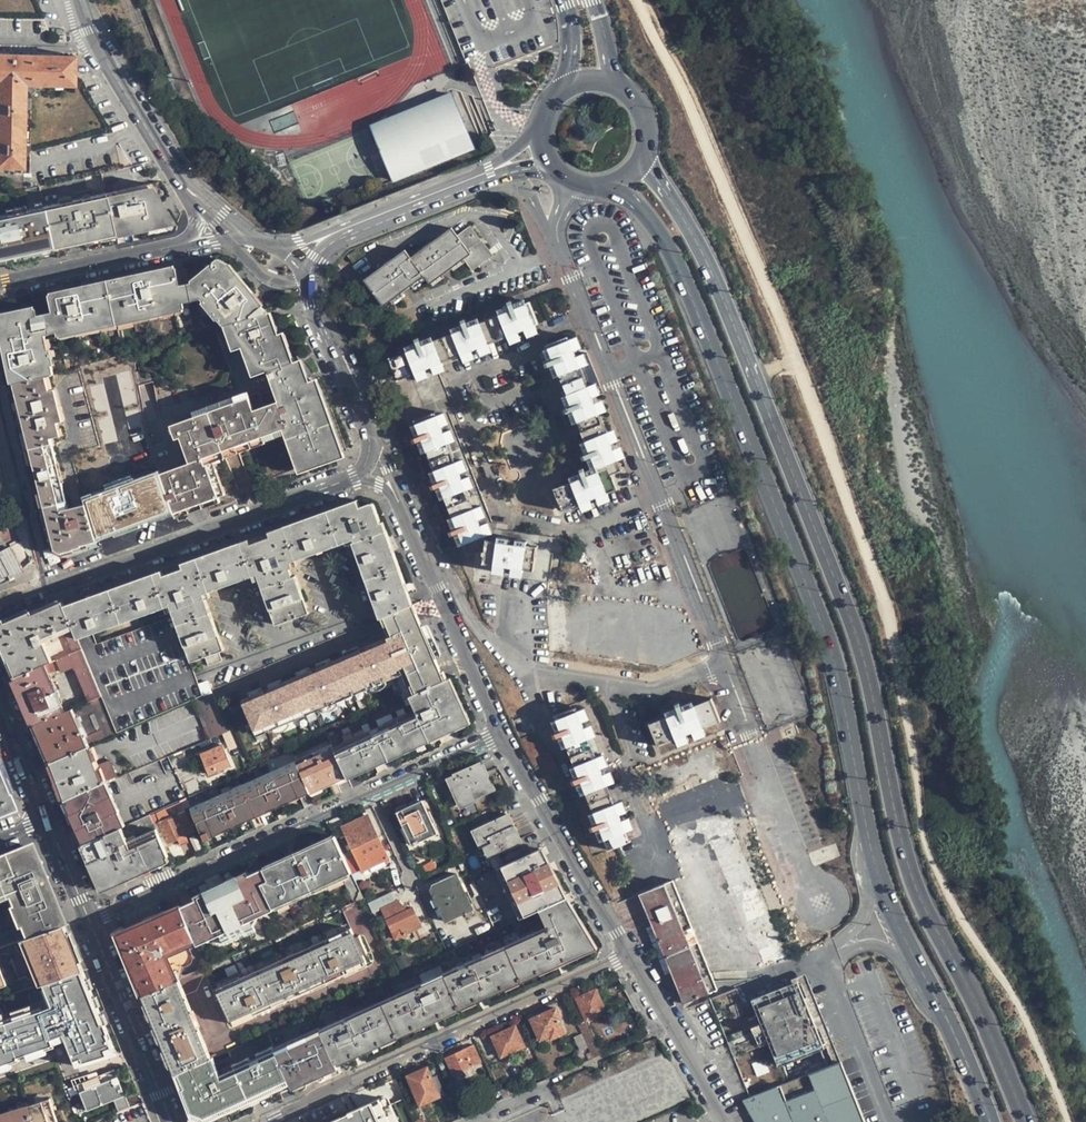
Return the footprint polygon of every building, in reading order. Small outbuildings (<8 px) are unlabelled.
[(62,55),(62,59),(0,57),(0,79),(2,79),(1,153),(0,153),(0,165),(22,166),(22,157),(26,157),(27,135),(22,134),(23,120),(27,120),(28,95),(24,95),(24,79),(39,80),(39,83),(56,84),(56,80),(64,80),(64,84),(76,84),(77,55),(62,55)] [(28,83),(39,83),(39,80),(24,79),(24,95),(28,95),(28,83)] [(395,178),(475,146),(453,91),(372,123),(395,178)] [(67,193),(73,192),(70,178),(40,185),(42,194),(46,213),(48,213),(50,225),(69,220),(66,206),(70,205),(67,193)] [(121,226),(121,230),(165,221),(160,197),(157,197),(156,191),(153,192),(151,183),(106,191),(114,227),(121,226)] [(39,194),(42,194),(40,185),(9,192),(11,201),(17,199),(22,227),(44,222),(39,194)] [(8,217),(14,216),(11,201),(9,192),(0,194),(0,219),(8,217)] [(334,208),(329,197),(322,200),(327,211),(334,208)] [(10,230),(17,228),(14,216),(8,217),(10,230)] [(466,257),(470,262),(485,251),(478,242),(481,240),(470,225),(458,234),(452,227),(411,256),(406,249),(365,278),(383,304),(425,274),(430,282),(466,257)] [(482,239),(481,240),(478,242),(485,251),(470,262),(474,268),(494,254),(482,239)] [(364,253),(360,246),(348,254),(352,261),(364,253)] [(14,382),(46,374),(53,373),(44,332),(59,329),(60,336),(184,308),(182,300),(202,296),(225,324),(229,323),(267,312),(228,265),(225,267),(218,259),(192,279),(193,283),(189,283),(186,268),(177,269),(176,267),(51,293),(54,312),(38,315),(36,310),(27,312),(26,310),(8,314),(8,316),(0,318),(0,321),(14,382)] [(437,414),(448,410),(454,407),(437,364),(539,322),(530,301),(389,358),(398,380),(410,375),(426,416),(414,420),(468,553),(475,549),(485,552),(484,561),(535,569),(538,545),(485,538),(484,536),(485,534),(437,414)] [(274,391),(287,428),(301,466),(339,452),(316,386),(312,380),(307,382),(299,361),(292,363),(281,334),(276,335),(267,312),(229,323),(238,348),(242,348),(253,376),(267,372),(274,391)] [(612,473),(622,469),(568,336),(547,344),(597,470),(554,487),(563,509),(618,487),(612,473)] [(50,390),(46,374),(14,382),(13,382),(55,543),(67,550),(73,548),(74,547),(82,545),(82,543),(98,539),(89,511),(86,502),(69,507),(51,437),(61,434),(58,421),(63,419),(56,388),(50,390)] [(190,463),(162,473),(176,512),(220,496),(207,457),(287,428),(274,391),(259,397),(258,393),(248,397),(195,416),(177,423),(190,463)] [(285,434),(297,468),(301,466),(287,428),(207,457),(220,496),(227,494),(217,462),(265,444),(264,441),(285,434)] [(132,480),(102,489),(110,516),(140,506),(132,480)] [(92,487),(82,490),(86,502),(89,511),(98,508),(92,487)] [(353,541),(375,602),(408,588),(384,521),(380,522),(374,504),(371,502),(361,505),(358,499),(65,605),(78,638),(171,605),(191,660),(224,648),(205,592),(258,573),(277,622),(309,611),(296,574),(292,576),(289,567),(293,565),(291,560),(355,538),(356,540),(353,541)] [(19,560),(25,557),(21,540),(12,545),(19,560)] [(12,577),(23,572),(10,547),(0,551),(0,579),(10,573),(12,577)] [(408,588),(375,602),(381,617),(413,603),(408,588)] [(31,611),(25,613),(5,622),(4,619),(1,620),(0,621),(0,641),(15,676),(83,648),(78,638),(65,605),(63,601),(59,602),(33,613),(31,611)] [(419,611),(415,602),(413,603),(381,617),(380,617),(386,631),(419,616),(417,611),(419,611)] [(558,616),(515,610),(511,633),(550,640),(550,649),(643,663),(645,660),(649,661),(650,664),(691,647),(682,626),(649,640),(557,628),(558,616)] [(408,680),(441,665),(437,657),(423,624),(419,616),(386,631),(388,636),(258,694),(261,703),(250,708),(260,730),(270,726),(272,731),(279,728),(282,725),(291,721),(294,721),(302,718),(299,713),(316,705),(318,710),(326,707),(328,704),(338,700),(341,700),(348,697),(346,692),(363,684),(365,689),(373,686),(375,683),(385,679),(388,679),(396,675),(394,670),(402,667),(404,672),(408,680)] [(426,623),(423,624),(437,657),(441,655),(442,651),(430,625),(426,623)] [(75,664),(90,700),(103,695),(83,648),(15,676),(35,724),(39,722),(63,712),(60,703),(62,702),(49,670),(56,667),(58,672),(75,664)] [(408,680),(414,694),(447,678),(449,678),(445,669),(443,670),(441,665),(408,680)] [(396,675),(404,672),(402,667),(394,670),(396,675)] [(453,693),(447,678),(414,694),(411,695),(420,715),(337,753),(347,775),(356,771),(355,768),(373,760),(376,762),(402,750),(401,747),(419,739),(422,741),(430,737),(429,735),(437,731),(439,733),(466,720),(462,712),(464,711),(456,692),(453,693)] [(346,692),(348,697),(365,689),(363,684),(346,692)] [(196,697),(212,737),(229,730),(212,689),(196,697)] [(247,699),(250,708),(261,703),(258,694),(247,699)] [(659,745),(722,720),(712,697),(651,722),(659,745)] [(299,713),(302,718),(318,710),(316,705),(299,713)] [(556,715),(609,848),(624,842),(631,840),(624,820),(577,706),(556,715)] [(52,751),(55,759),(89,744),(73,708),(63,712),(39,722),(43,731),(39,732),(48,753),(52,751)] [(529,731),(522,717),(515,720),(521,735),(529,731)] [(98,764),(90,744),(89,744),(55,759),(51,761),(65,797),(66,799),(72,795),(105,781),(118,776),(111,759),(98,764)] [(211,773),(232,764),(223,744),(203,752),(211,773)] [(322,787),(347,775),(337,753),(333,744),(298,759),(311,789),(321,784),(322,787)] [(298,759),(191,807),(205,840),(312,792),(311,789),(298,759)] [(487,776),(485,773),(480,762),(455,773),(457,776),(452,779),(457,791),(459,790),(464,802),(478,797),(476,793),(493,785),(488,775),(487,776)] [(16,806),(10,791),(7,792),(0,774),(0,813),(16,806)] [(66,799),(84,844),(124,826),(105,781),(72,795),(66,799)] [(323,789),(322,787),(321,784),(311,789),(312,792),(313,794),(323,789)] [(423,800),(399,811),(414,843),(438,832),(423,800)] [(184,805),(183,803),(158,812),(162,820),(160,821),(169,842),(180,837),(180,835),(186,832),(195,828),(184,805)] [(677,807),(674,809),(675,812),(673,813),(675,818),(656,826),(664,846),(711,828),(714,836),(708,838),(709,840),(706,841),(707,843),(710,842),(710,844),(712,844),(729,887),(725,888),(727,891),(729,890),(730,893),(736,891),(750,929),(746,932),(747,934),(744,935),(745,938),(748,937),(749,940),(751,939),(754,948),(758,947),(766,966),(787,958),(730,817),(711,824),(704,807),(684,815),(682,811),(679,811),(677,807)] [(120,877),(169,855),(151,813),(124,826),(84,844),(102,886),(120,878),(120,877)] [(522,843),(508,813),(475,829),(489,857),(522,843)] [(364,869),(385,859),(389,857),(369,814),(344,826),(364,869)] [(189,839),(186,832),(180,835),(180,837),(182,841),(189,839)] [(298,857),(266,871),(269,879),(262,882),(272,902),(296,891),(297,893),(326,880),(326,877),(340,871),(354,902),(365,897),(347,860),(344,852),(338,839),(307,853),(305,849),(297,853),(298,857)] [(187,857),(181,842),(170,846),(177,861),(187,857)] [(418,847),(413,850),(418,861),(424,858),(418,847)] [(565,897),(542,848),(503,865),(527,914),(542,908),(565,897)] [(352,849),(344,852),(347,860),(355,857),(352,849)] [(0,857),(0,904),(11,900),(19,923),(56,910),(36,858),(28,861),(24,852),(17,854),(16,851),(0,857)] [(434,860),(424,866),(428,873),(438,867),(434,860)] [(264,868),(182,905),(196,938),(219,928),(223,938),(226,944),(255,931),(253,924),(251,920),(254,919),(252,913),(273,904),(272,902),(262,882),(269,879),(266,871),(264,868)] [(458,873),(435,884),(433,890),(447,919),(466,911),(468,914),(474,911),(472,908),(474,907),(458,873)] [(685,1002),(719,988),(674,880),(640,893),(685,1002)] [(551,927),(451,972),(464,1001),(476,995),(478,999),(507,986),(506,982),(538,967),(540,971),(569,958),(568,954),(591,943),(582,924),(581,925),(572,906),(570,907),(565,897),(542,908),(551,927)] [(401,927),(405,934),(423,926),(414,905),(407,907),(399,899),(382,906),(392,930),(401,927)] [(258,915),(275,908),(273,904),(252,913),(254,919),(251,920),(253,924),(258,915)] [(182,905),(118,934),(143,994),(144,994),(177,980),(167,959),(170,950),(196,938),(182,905)] [(25,938),(61,925),(56,910),(19,923),(25,938)] [(23,938),(36,971),(48,967),(50,972),(79,963),(64,924),(61,925),(25,938),(23,938)] [(396,938),(405,934),(401,927),(392,930),(396,938)] [(212,936),(223,938),(219,928),(196,938),(198,942),(212,936)] [(299,956),(297,953),(275,963),(276,967),(262,973),(260,970),(219,989),(222,996),(219,998),(225,1015),(230,1014),(234,1022),(276,1004),(275,1001),(288,995),(289,998),(312,988),(311,985),(325,978),(327,981),(367,963),(364,953),(368,951),(361,934),(356,936),(352,928),(311,947),(313,950),(299,956)] [(311,947),(297,953),(299,956),(313,950),(311,947)] [(38,976),(41,985),(82,971),(79,963),(50,972),(38,976)] [(275,963),(260,970),(262,973),(276,967),(275,963)] [(36,971),(38,976),(50,972),(48,967),(36,971)] [(451,972),(445,974),(458,1003),(464,1001),(451,972)] [(324,1009),(319,1021),(322,1028),(336,1058),(352,1051),(353,1054),(382,1042),(381,1038),(415,1023),(416,1026),(445,1014),(443,1010),(458,1003),(445,974),(348,1018),(341,1003),(324,1009)] [(312,988),(327,981),(325,978),(311,985),(312,988)] [(74,1002),(67,979),(34,990),(42,1014),(74,1002)] [(212,1056),(180,979),(177,980),(144,994),(176,1072),(199,1062),(203,1060),(212,1056)] [(738,988),(712,998),(751,1095),(783,1083),(790,1080),(782,1060),(821,1045),(797,985),(745,1006),(738,988)] [(578,997),(587,1019),(589,1019),(607,1010),(597,988),(578,997)] [(22,991),(11,995),(13,999),(0,1004),(0,1007),(2,1013),(0,1014),(0,1045),(2,1044),(12,1041),(12,1043),(24,1039),(20,1027),(24,1025),(19,1010),(27,1007),(22,991)] [(276,1004),(289,998),(288,995),(275,1001),(276,1004)] [(550,1033),(564,1027),(560,1017),(562,1016),(558,1007),(533,1018),(541,1038),(550,1034),(550,1033)] [(587,1019),(579,1023),(583,1032),(589,1046),(594,1058),(604,1053),(589,1019),(587,1019)] [(526,1045),(520,1031),(517,1025),(494,1035),(502,1055),(526,1045)] [(567,1033),(564,1027),(550,1033),(550,1034),(552,1039),(567,1033)] [(322,1028),(277,1048),(291,1082),(337,1061),(336,1058),(322,1028)] [(526,1028),(520,1031),(526,1045),(532,1042),(526,1028)] [(582,1049),(589,1046),(583,1032),(576,1035),(582,1049)] [(659,1051),(666,1048),(659,1037),(653,1040),(659,1051)] [(14,1047),(12,1043),(12,1041),(2,1044),(4,1050),(14,1047)] [(454,1073),(455,1073),(463,1070),(483,1060),(475,1044),(446,1057),(454,1073)] [(256,1078),(277,1069),(273,1057),(269,1058),(267,1053),(263,1055),(262,1051),(261,1048),(258,1047),(256,1048),(256,1050),(235,1059),(239,1069),(241,1068),(246,1080),(255,1077),(256,1078)] [(203,1060),(199,1062),(204,1075),(197,1078),(203,1093),(200,1094),(205,1105),(214,1102),(215,1105),(226,1100),(225,1097),(234,1094),(230,1083),(228,1083),(220,1063),(227,1059),(224,1051),(212,1056),(203,1060)] [(609,1065),(613,1074),(616,1084),(618,1085),(642,1074),(632,1054),(609,1065)] [(655,1065),(654,1062),(647,1065),(655,1082),(647,1085),(661,1112),(690,1097),(670,1058),(655,1065)] [(842,1060),(790,1080),(783,1083),(798,1121),(867,1121),(842,1060)] [(429,1066),(410,1074),(421,1104),(447,1093),(439,1073),(433,1075),(429,1066)] [(465,1075),(463,1070),(455,1073),(457,1079),(465,1075)] [(91,1078),(89,1074),(72,1081),(85,1112),(115,1099),(104,1073),(91,1078)] [(607,1088),(616,1084),(613,1074),(603,1078),(607,1088)] [(363,1095),(367,1103),(372,1117),(387,1111),(403,1104),(393,1082),(363,1095)] [(50,1100),(29,1106),(18,1109),(0,1115),(0,1121),(58,1121),(50,1100)] [(226,1100),(215,1105),(217,1111),(229,1107),(226,1100)] [(387,1111),(372,1117),(367,1103),(363,1105),(370,1121),(375,1121),(389,1115),(387,1111)]
